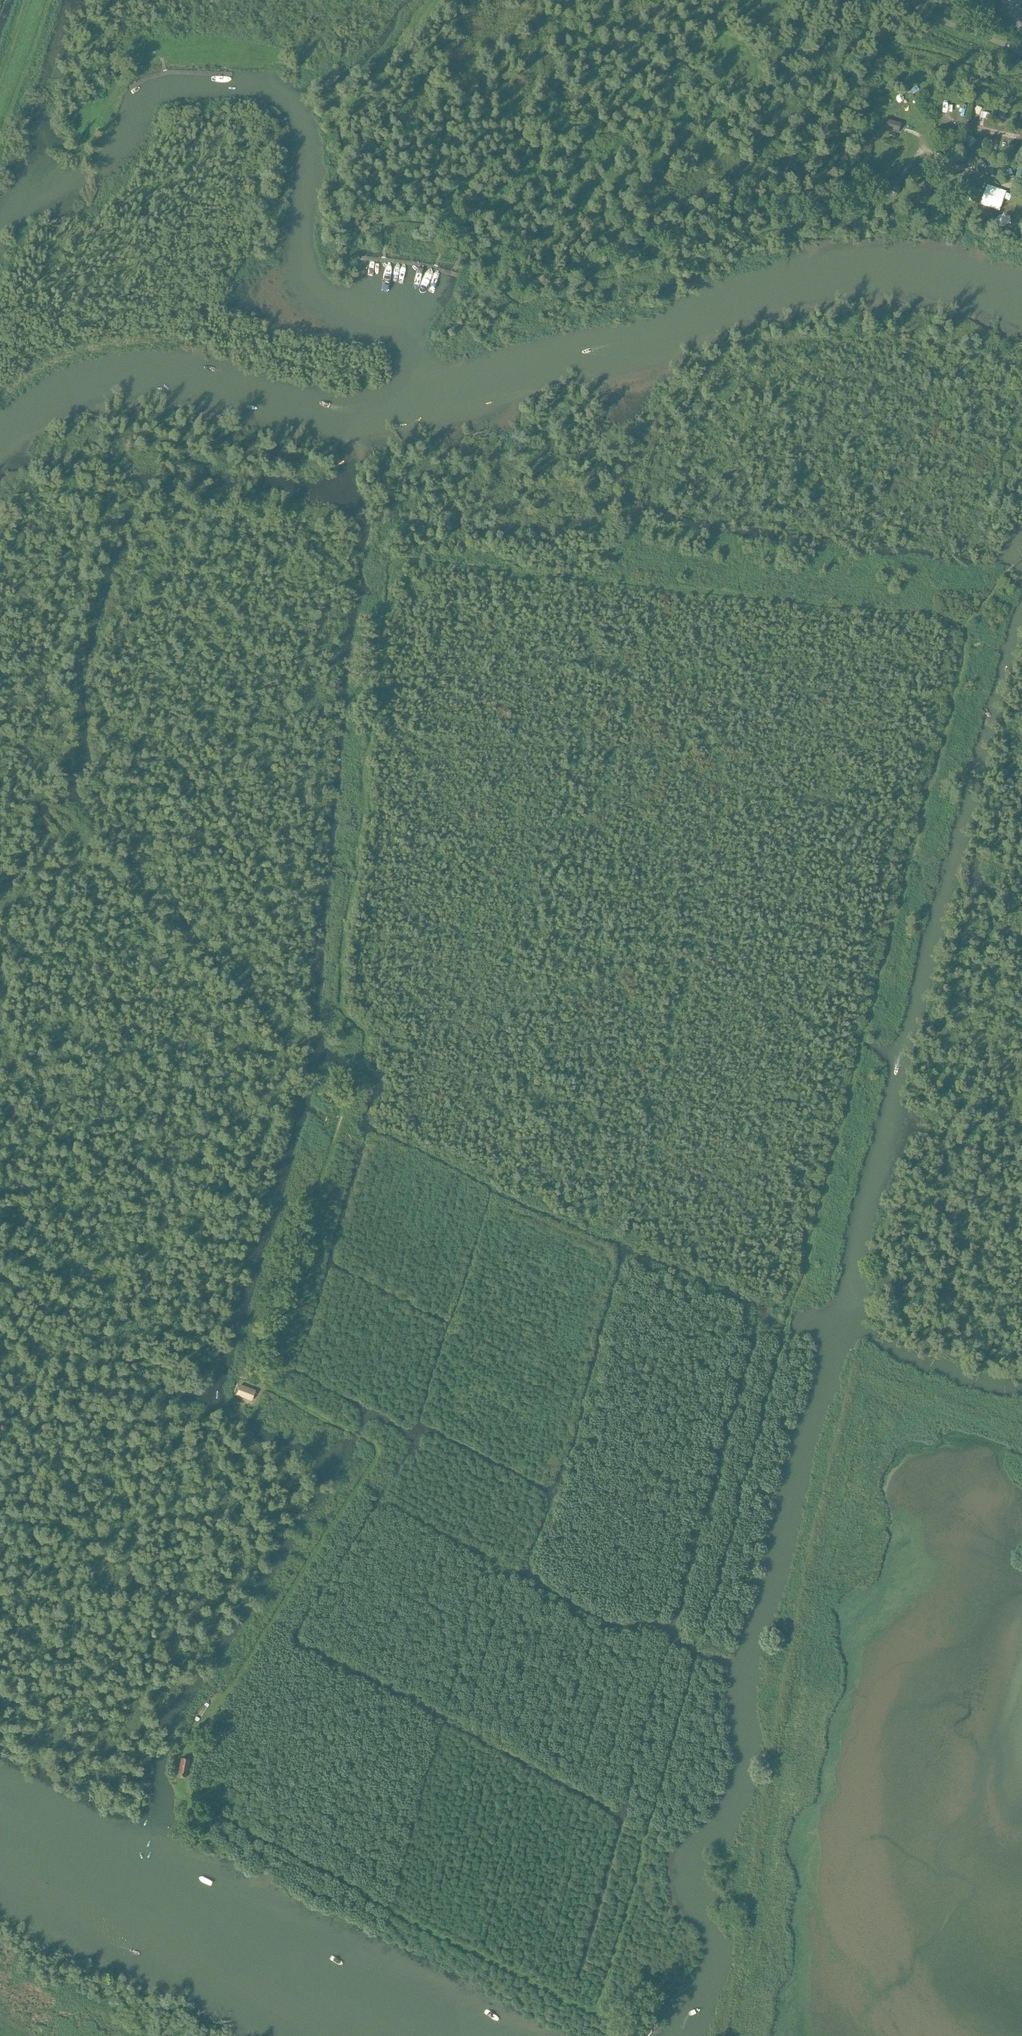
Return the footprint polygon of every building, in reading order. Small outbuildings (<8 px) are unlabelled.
[(902,122),(888,118),(885,127),(899,131),(902,122)] [(904,179),(896,176),(890,190),(898,193),(904,179)] [(934,181),(926,179),(921,194),(930,197),(934,181)] [(251,1401),(255,1392),(241,1386),(237,1395),(251,1401)] [(780,1442),(783,1424),(774,1422),(770,1440),(780,1442)] [(190,1759),(181,1758),(177,1776),(186,1778),(190,1759)]
